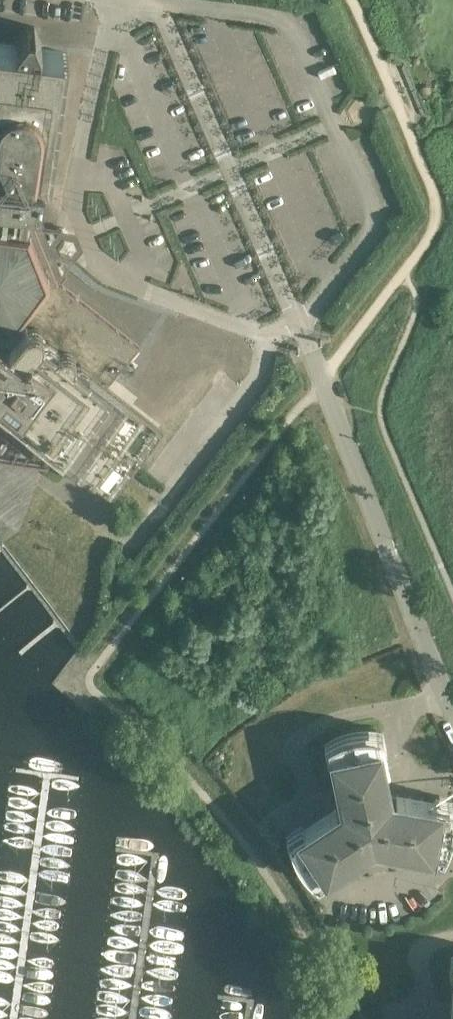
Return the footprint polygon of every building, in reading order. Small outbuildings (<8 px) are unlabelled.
[(41,42),(34,25),(27,24),(16,38),(15,43),(0,41),(0,456),(47,463),(77,424),(92,436),(105,419),(90,407),(107,385),(140,344),(58,280),(35,224),(38,203),(39,197),(40,197),(43,177),(47,177),(48,175),(45,174),(63,50),(57,49),(40,47),(41,42)] [(390,793),(388,787),(389,787),(379,735),(329,745),(340,797),(341,797),(344,802),(339,806),(338,805),(292,835),(320,877),(366,847),(368,850),(385,847),(386,843),(439,853),(448,803),(397,793),(396,795),(390,793)]
